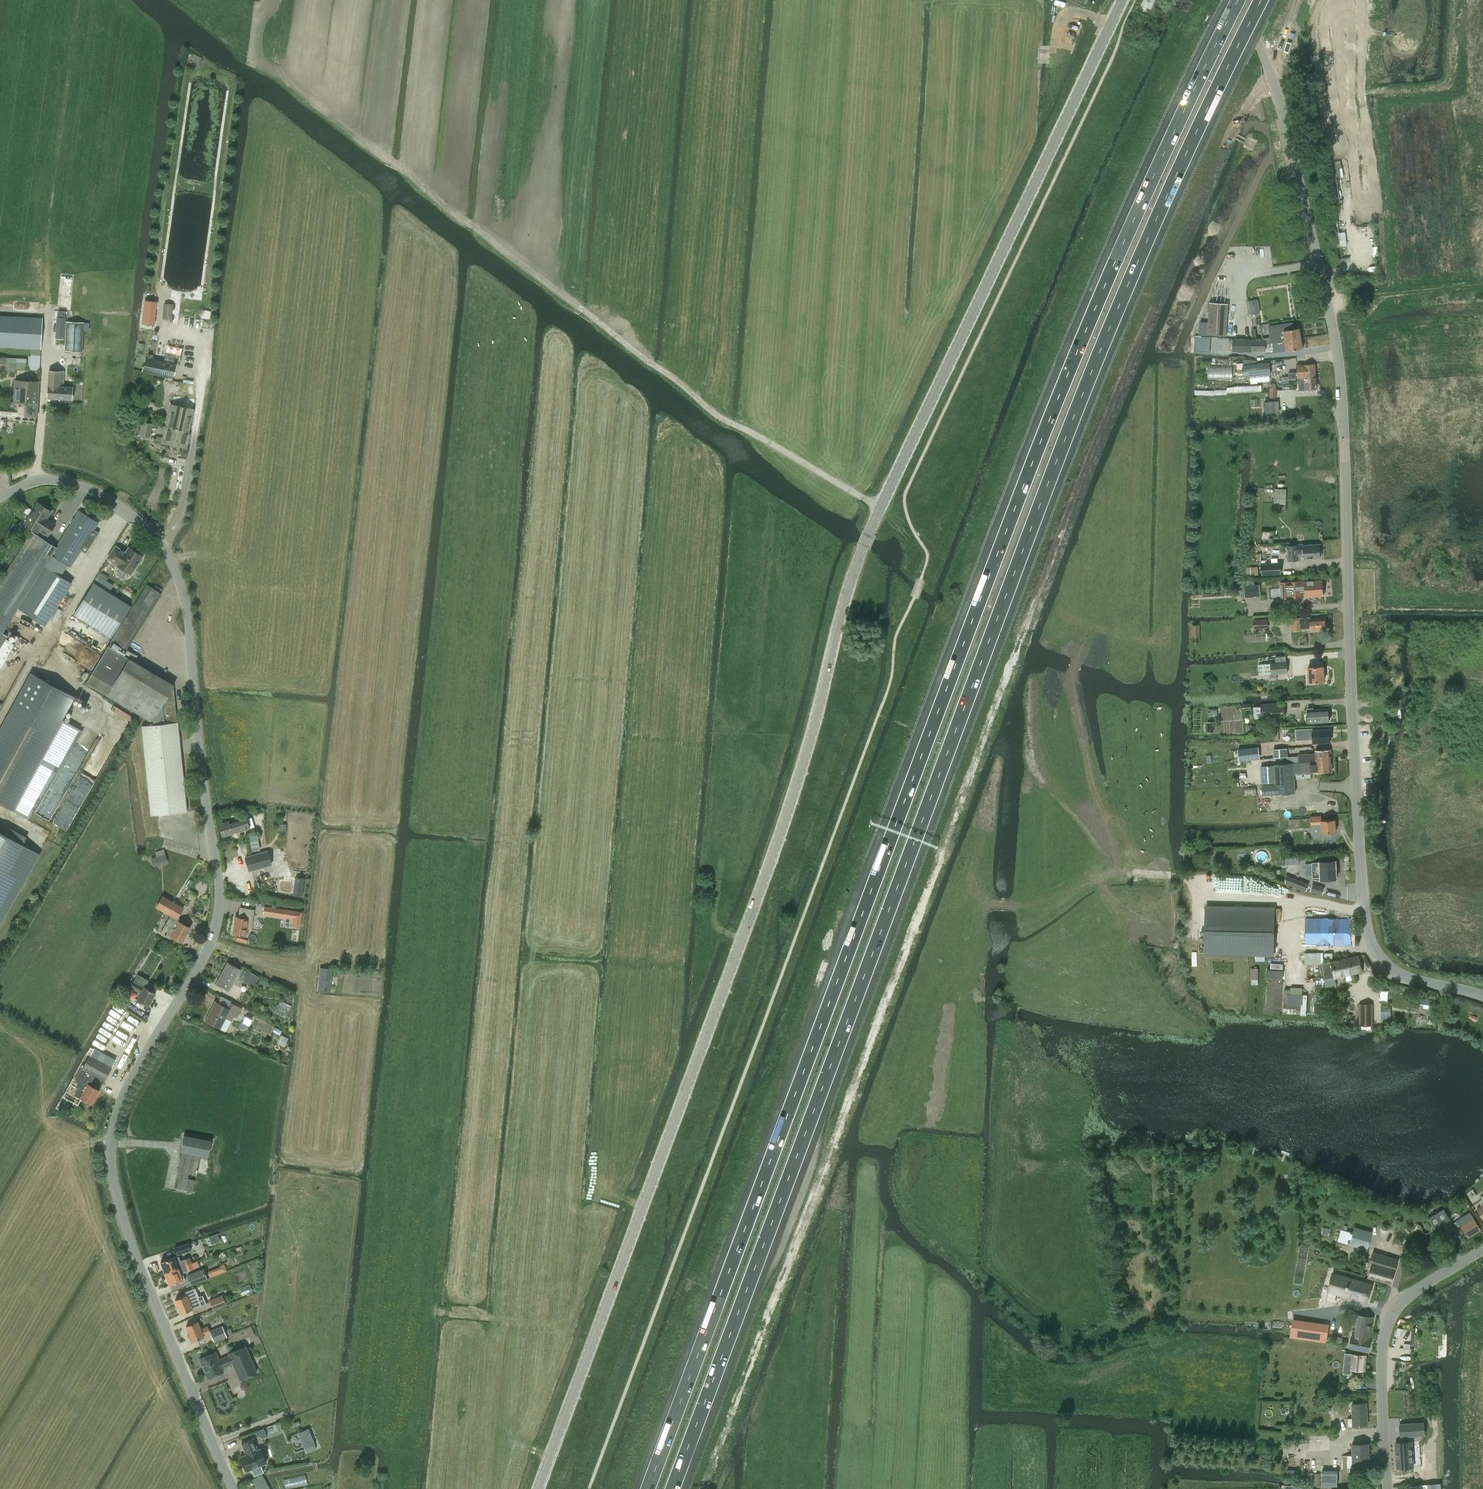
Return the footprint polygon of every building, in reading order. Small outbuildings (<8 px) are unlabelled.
[(189,64),(201,65),(201,55),(189,54),(189,64)] [(145,300),(142,323),(154,325),(157,302),(145,300)] [(1226,336),(1228,303),(1210,302),(1208,323),(1200,322),(1200,334),(1226,336)] [(164,303),(163,319),(172,320),(173,304),(164,303)] [(202,310),(201,318),(210,319),(211,311),(202,310)] [(29,348),(31,348),(31,354),(40,355),(40,349),(42,318),(0,316),(0,347),(29,348)] [(65,318),(56,318),(55,338),(64,338),(65,318)] [(82,351),(84,322),(66,322),(65,350),(82,351)] [(1272,342),(1273,342),(1302,338),(1300,328),(1294,329),(1293,323),(1269,326),(1272,342)] [(1201,337),(1194,336),(1190,336),(1190,346),(1193,347),(1201,347),(1201,337)] [(1252,352),(1252,351),(1266,351),(1266,340),(1252,340),(1233,338),(1233,351),(1252,352)] [(1279,352),(1287,351),(1303,348),(1302,338),(1273,342),(1274,347),(1274,348),(1276,349),(1279,349),(1279,352)] [(180,355),(181,347),(164,345),(163,354),(180,355)] [(143,372),(173,378),(176,363),(146,357),(143,372)] [(16,362),(16,369),(26,370),(27,363),(27,358),(17,358),(16,362)] [(1244,377),(1271,375),(1270,363),(1243,365),(1244,377)] [(1296,377),(1298,377),(1298,378),(1316,376),(1315,364),(1302,365),(1296,365),(1297,372),(1288,372),(1289,380),(1296,379),(1296,377)] [(49,371),(48,398),(72,399),(72,387),(63,386),(63,371),(49,371)] [(1299,390),(1317,389),(1316,376),(1298,378),(1299,383),(1299,390)] [(15,379),(14,402),(37,403),(38,381),(15,379)] [(1265,413),(1279,412),(1278,401),(1265,402),(1265,413)] [(37,403),(14,402),(10,402),(10,407),(3,407),(0,407),(0,414),(2,414),(12,414),(37,415),(37,403)] [(171,403),(167,427),(188,431),(187,433),(190,434),(195,408),(171,403)] [(150,438),(153,424),(143,422),(140,436),(150,438)] [(156,440),(164,442),(163,443),(187,448),(190,434),(187,433),(188,431),(167,427),(164,437),(157,436),(156,440)] [(39,502),(25,523),(38,532),(40,529),(48,535),(56,523),(47,518),(52,510),(39,502)] [(0,582),(0,670),(15,643),(6,637),(8,635),(3,631),(19,607),(45,624),(72,582),(60,575),(67,565),(70,567),(81,550),(86,553),(99,533),(94,530),(98,523),(79,511),(56,547),(33,531),(0,582)] [(1320,544),(1288,546),(1289,560),(1299,560),(1299,552),(1304,552),(1305,558),(1321,557),(1321,555),(1322,555),(1322,551),(1321,549),(1320,544)] [(115,546),(108,558),(118,564),(117,565),(131,574),(138,563),(140,563),(142,559),(142,557),(142,555),(129,547),(126,552),(115,546)] [(1280,562),(1261,563),(1262,575),(1281,574),(1280,562)] [(100,571),(98,575),(106,580),(108,577),(100,571)] [(94,582),(75,614),(112,637),(131,606),(109,592),(114,585),(98,576),(94,582)] [(1254,579),(1243,580),(1245,597),(1261,596),(1260,584),(1254,584),(1254,579)] [(1301,581),(1281,582),(1282,598),(1302,597),(1301,591),(1306,591),(1307,597),(1324,595),(1323,580),(1301,581)] [(127,649),(162,594),(147,585),(112,640),(127,649)] [(1311,617),(1293,618),(1294,630),(1302,629),(1311,628),(1311,631),(1326,630),(1326,618),(1311,619),(1311,617)] [(1255,628),(1269,627),(1268,619),(1254,620),(1255,628)] [(114,643),(111,647),(119,652),(122,648),(114,643)] [(109,646),(87,683),(143,717),(151,721),(149,725),(142,726),(144,745),(180,742),(178,722),(177,722),(174,699),(168,695),(175,686),(119,652),(111,647),(109,646)] [(124,648),(121,653),(134,660),(137,655),(124,648)] [(1276,663),(1259,664),(1260,675),(1288,673),(1287,662),(1286,656),(1275,657),(1276,663)] [(1309,682),(1324,681),(1324,666),(1309,667),(1309,682)] [(0,728),(0,804),(13,811),(28,819),(78,728),(62,719),(74,697),(30,672),(0,728)] [(1261,705),(1262,718),(1285,716),(1285,702),(1270,703),(1270,704),(1261,705)] [(1308,714),(1307,716),(1307,721),(1309,722),(1309,723),(1330,721),(1330,720),(1331,719),(1331,716),(1329,714),(1329,708),(1313,709),(1313,708),(1308,708),(1308,714)] [(1331,741),(1330,729),(1313,730),(1313,728),(1296,729),(1297,740),(1314,740),(1314,742),(1331,741)] [(187,811),(181,752),(180,742),(144,745),(151,815),(156,815),(187,811)] [(1258,747),(1238,750),(1240,761),(1260,758),(1258,747)] [(1288,756),(1287,748),(1273,749),(1274,757),(1288,756)] [(1299,763),(1332,760),(1331,749),(1316,750),(1316,753),(1299,754),(1299,763)] [(1276,784),(1262,785),(1263,795),(1295,793),(1294,775),(1332,771),(1332,760),(1299,763),(1275,764),(1276,784)] [(1276,781),(1275,766),(1261,766),(1262,782),(1276,781)] [(59,814),(54,824),(67,831),(72,822),(59,814)] [(1330,837),(1329,832),(1336,832),(1336,820),(1322,821),(1322,816),(1311,817),(1311,818),(1289,820),(1290,828),(1312,826),(1312,827),(1318,826),(1318,838),(1330,837)] [(229,821),(219,824),(223,836),(250,829),(247,819),(230,824),(229,821)] [(39,853),(23,844),(27,837),(6,825),(2,832),(0,831),(0,921),(39,853)] [(257,836),(250,836),(252,851),(259,850),(257,836)] [(154,867),(168,862),(164,849),(155,851),(157,856),(151,858),(154,867)] [(268,851),(246,858),(249,870),(271,864),(268,851)] [(1339,879),(1338,860),(1312,862),(1313,880),(1339,879)] [(302,895),(305,878),(296,876),(293,894),(302,895)] [(1308,884),(1286,876),(1285,878),(1285,882),(1306,889),(1308,884)] [(184,907),(171,900),(163,895),(156,907),(171,915),(161,933),(170,938),(171,935),(182,941),(190,927),(179,921),(181,919),(178,918),(184,907)] [(304,912),(284,909),(264,905),(264,906),(263,914),(282,917),(293,919),(292,926),(301,928),(302,920),(304,912)] [(246,936),(247,928),(252,928),(254,909),(240,907),(239,916),(236,916),(233,934),(246,936)] [(1258,908),(1206,907),(1205,952),(1273,953),(1274,908),(1258,908)] [(1352,944),(1352,919),(1306,918),(1305,944),(1352,944)] [(1322,952),(1305,953),(1305,963),(1323,962),(1322,952)] [(1332,961),(1323,963),(1324,980),(1325,987),(1337,985),(1335,977),(1363,971),(1359,955),(1332,961)] [(229,990),(240,969),(228,962),(217,984),(229,990)] [(320,967),(318,991),(330,992),(332,968),(320,967)] [(1252,968),(1252,978),(1260,979),(1260,968),(1252,968)] [(1267,969),(1266,978),(1274,978),(1275,970),(1267,969)] [(254,987),(260,977),(249,971),(244,981),(254,987)] [(138,974),(131,987),(141,993),(137,1000),(149,1006),(156,993),(145,987),(149,980),(138,974)] [(263,978),(261,982),(269,987),(271,983),(263,978)] [(1290,990),(1284,989),(1284,1008),(1301,1009),(1301,1015),(1306,1015),(1307,994),(1290,993),(1290,990)] [(1434,1008),(1435,1000),(1419,998),(1418,1006),(1434,1008)] [(237,1017),(242,1008),(231,1003),(228,1008),(216,1001),(206,1020),(220,1028),(226,1017),(232,1021),(235,1015),(237,1017)] [(286,1016),(292,1007),(282,1001),(276,1011),(286,1016)] [(257,1010),(264,1013),(267,1007),(261,1004),(257,1010)] [(1372,1004),(1360,1004),(1360,1024),(1372,1024),(1372,1004)] [(243,1022),(249,1025),(252,1019),(246,1016),(243,1022)] [(90,1055),(82,1068),(94,1074),(104,1080),(111,1067),(115,1059),(94,1047),(90,1055)] [(78,1088),(75,1095),(81,1098),(92,1103),(99,1090),(89,1084),(94,1074),(82,1068),(81,1068),(75,1080),(79,1082),(76,1087),(78,1088)] [(183,1151),(175,1187),(185,1189),(187,1179),(193,1153),(208,1156),(211,1141),(184,1135),(181,1151),(183,1151)] [(195,1181),(187,1179),(185,1189),(193,1191),(195,1181)] [(1435,1228),(1450,1219),(1444,1209),(1429,1217),(1435,1228)] [(1468,1237),(1481,1230),(1470,1212),(1458,1220),(1468,1237)] [(1342,1229),(1338,1241),(1347,1244),(1347,1242),(1350,1243),(1350,1244),(1367,1249),(1372,1232),(1355,1227),(1353,1235),(1350,1234),(1350,1232),(1342,1229)] [(175,1248),(177,1254),(191,1250),(189,1243),(175,1248)] [(1372,1263),(1368,1276),(1391,1283),(1399,1259),(1373,1251),(1370,1262),(1372,1263)] [(191,1263),(190,1258),(182,1261),(181,1261),(179,1256),(177,1257),(176,1256),(174,1257),(161,1262),(166,1273),(179,1268),(184,1266),(192,1263),(191,1263)] [(200,1266),(198,1261),(192,1263),(179,1268),(166,1273),(170,1285),(177,1282),(178,1283),(186,1280),(183,1273),(183,1272),(200,1266)] [(221,1267),(208,1271),(210,1277),(223,1272),(227,1271),(224,1264),(220,1265),(221,1267)] [(203,1269),(187,1275),(191,1285),(207,1279),(203,1269)] [(1334,1273),(1329,1290),(1367,1301),(1372,1284),(1334,1273)] [(182,1314),(193,1309),(206,1303),(203,1295),(199,1296),(196,1288),(185,1292),(186,1295),(176,1300),(182,1314)] [(222,1294),(209,1300),(213,1309),(226,1304),(222,1294)] [(1352,1335),(1350,1347),(1368,1351),(1370,1339),(1369,1339),(1374,1315),(1360,1313),(1354,1336),(1352,1335)] [(1326,1341),(1329,1325),(1293,1320),(1291,1336),(1326,1341)] [(198,1321),(187,1326),(193,1342),(204,1337),(204,1335),(211,1332),(215,1341),(227,1336),(223,1326),(210,1331),(208,1326),(201,1329),(198,1321)] [(216,1352),(200,1358),(208,1378),(224,1371),(222,1367),(233,1363),(240,1379),(257,1372),(246,1346),(229,1353),(230,1355),(219,1360),(216,1352)] [(1345,1352),(1343,1373),(1351,1373),(1352,1368),(1364,1370),(1366,1354),(1345,1352)] [(1343,1381),(1342,1390),(1350,1390),(1351,1382),(1343,1381)] [(1353,1425),(1367,1424),(1366,1402),(1352,1403),(1353,1417),(1348,1417),(1348,1425),(1353,1425)] [(1400,1436),(1425,1435),(1425,1422),(1424,1422),(1400,1423),(1400,1436)] [(264,1428),(258,1430),(262,1438),(267,1435),(264,1428)] [(315,1444),(309,1428),(299,1432),(305,1448),(306,1448),(315,1444)] [(246,1455),(240,1457),(246,1471),(252,1469),(254,1475),(263,1471),(261,1465),(267,1463),(265,1459),(267,1459),(264,1451),(262,1452),(261,1448),(257,1449),(253,1439),(242,1443),(246,1455)] [(1412,1441),(1396,1442),(1398,1467),(1414,1466),(1412,1441)] [(1369,1443),(1352,1444),(1353,1468),(1370,1467),(1369,1443)] [(317,1448),(315,1444),(306,1448),(307,1452),(317,1448)] [(1322,1485),(1338,1486),(1338,1470),(1322,1470),(1322,1485)] [(262,1474),(252,1479),(258,1488),(270,1488),(262,1474)]
